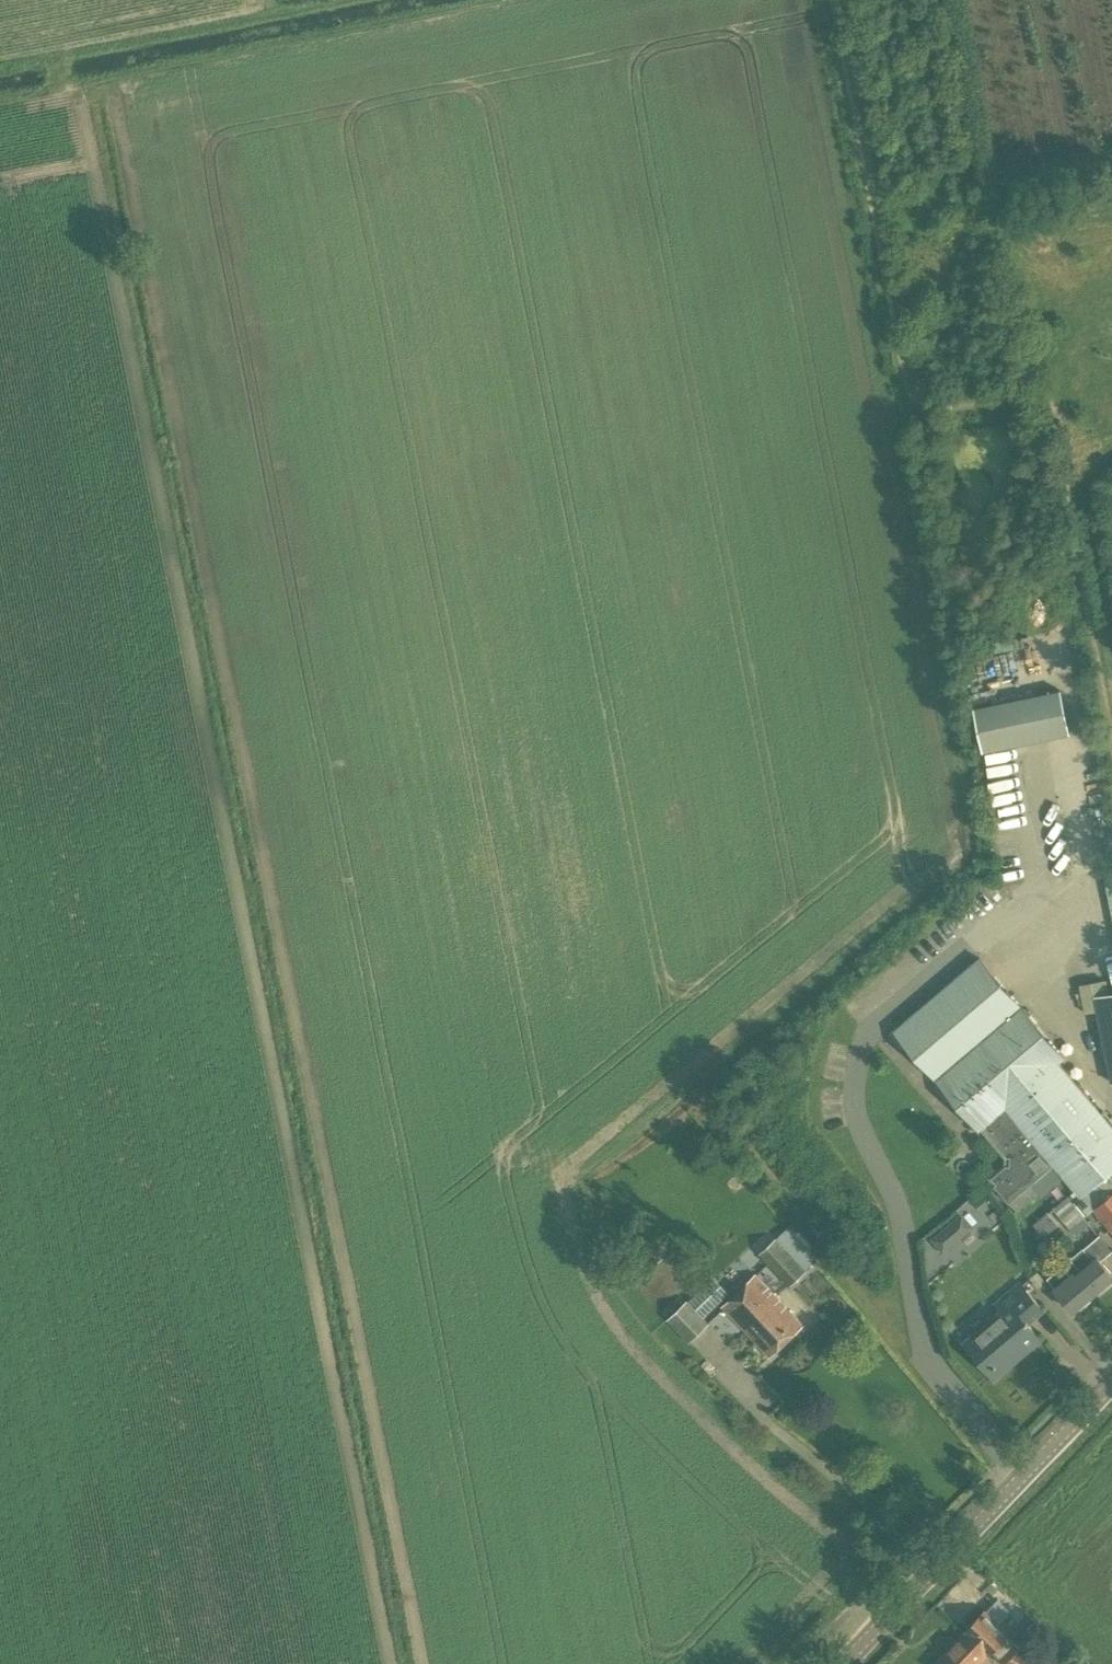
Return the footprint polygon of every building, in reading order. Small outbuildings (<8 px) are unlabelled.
[(983,752),(1070,734),(1060,690),(974,708),(983,752)] [(1020,1005),(979,956),(892,1031),(978,1130),(982,1127),(1007,1156),(1010,1156),(1010,1165),(1006,1165),(992,1178),(997,1184),(994,1186),(1017,1212),(1038,1193),(1031,1184),(1053,1164),(1080,1196),(1082,1194),(1094,1207),(1093,1208),(1111,1230),(1111,1127),(1057,1062),(1063,1057),(1019,1006),(1020,1005)] [(1107,979),(1079,985),(1085,1013),(1097,1010),(1111,1083),(1111,991),(1109,992),(1107,979)] [(1089,1224),(1067,1196),(1053,1208),(1075,1236),(1089,1224)] [(1047,1212),(1033,1224),(1044,1236),(1058,1224),(1047,1212)] [(966,1234),(967,1234),(975,1227),(962,1213),(954,1220),(966,1234)] [(1078,1235),(1085,1245),(1100,1235),(1094,1225),(1078,1235)] [(943,1254),(952,1247),(939,1232),(931,1239),(943,1254)] [(789,1286),(806,1269),(775,1237),(759,1254),(772,1269),(789,1286)] [(1091,1256),(1083,1247),(1070,1258),(1078,1268),(1074,1271),(1072,1268),(1068,1272),(1071,1275),(1089,1297),(1111,1277),(1111,1271),(1095,1253),(1091,1257),(1091,1256)] [(1089,1297),(1071,1275),(1067,1279),(1060,1270),(1050,1279),(1057,1287),(1055,1289),(1073,1311),(1089,1297)] [(1038,1288),(1046,1282),(1037,1271),(1029,1278),(1038,1288)] [(769,1355),(802,1323),(756,1276),(723,1307),(769,1355)] [(993,1377),(1040,1337),(1029,1321),(1043,1310),(1020,1283),(1001,1299),(1007,1306),(964,1343),(993,1377)] [(688,1343),(709,1323),(687,1299),(666,1319),(688,1343)] [(958,1582),(973,1599),(993,1581),(977,1564),(958,1582)] [(967,1630),(991,1652),(991,1651),(1004,1663),(1033,1663),(1024,1655),(1027,1653),(1017,1643),(1007,1634),(984,1612),(967,1630)] [(991,1652),(967,1630),(934,1663),(935,1663),(979,1663),(991,1652)]
